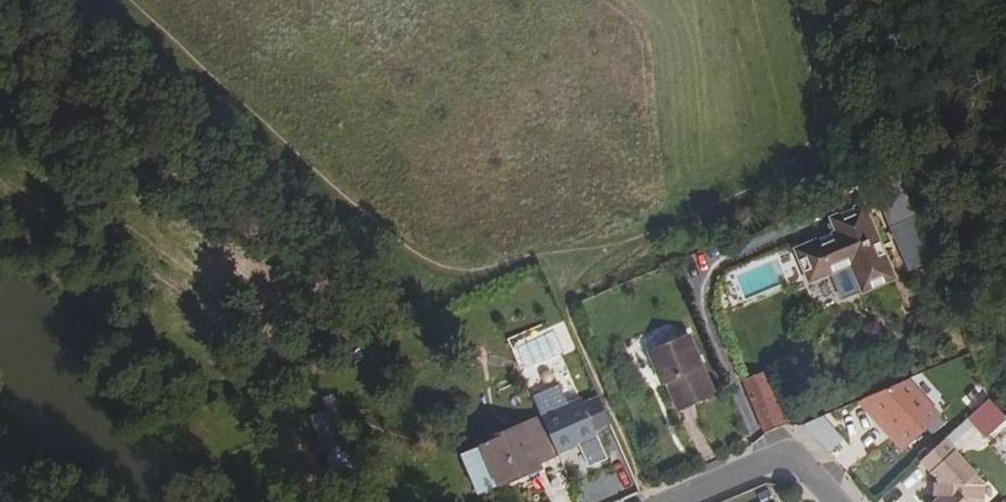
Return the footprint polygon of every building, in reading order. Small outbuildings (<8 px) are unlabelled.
[(892,277),(861,204),(846,211),(848,216),(847,217),(846,218),(845,219),(844,220),(844,221),(843,222),(843,223),(843,224),(843,225),(843,227),(843,229),(844,230),(838,233),(797,251),(810,281),(813,279),(816,286),(831,280),(840,301),(892,277)] [(662,385),(666,384),(678,412),(715,396),(688,334),(647,351),(662,385)] [(743,382),(762,432),(786,422),(767,373),(743,382)] [(905,447),(940,415),(907,380),(872,411),(905,447)] [(582,397),(542,415),(558,452),(579,443),(598,434),(582,397)] [(972,413),(990,430),(1005,414),(1005,411),(1000,410),(990,397),(972,413)] [(900,452),(905,447),(872,411),(867,415),(900,452)] [(540,461),(551,457),(538,420),(502,433),(503,436),(464,454),(459,456),(477,495),(497,486),(516,477),(513,471),(540,461)] [(609,458),(598,434),(579,443),(590,466),(609,458)] [(920,461),(940,483),(940,497),(934,501),(980,501),(983,499),(983,486),(974,475),(975,474),(944,439),(920,461)] [(516,477),(516,479),(543,469),(540,461),(513,471),(516,477)]
